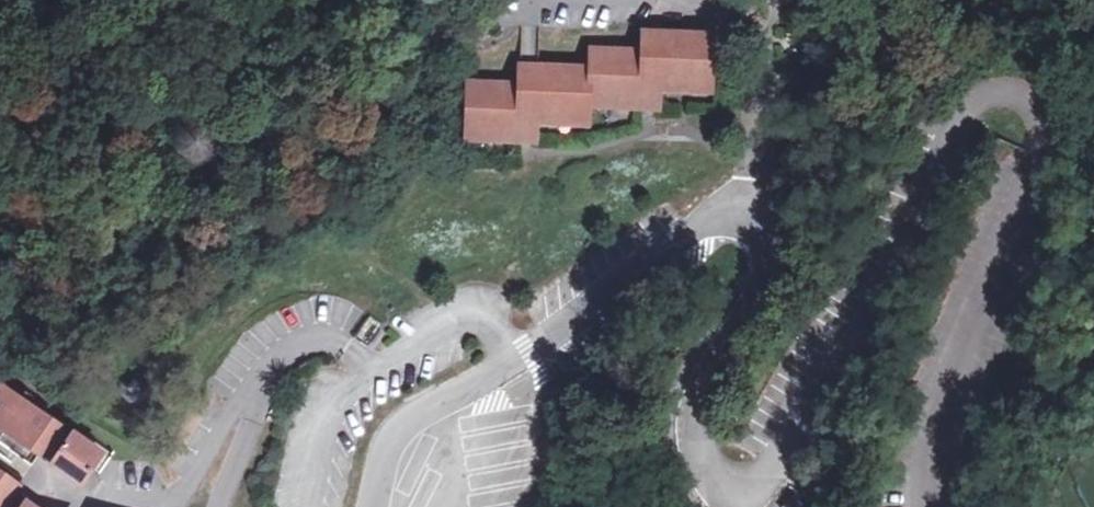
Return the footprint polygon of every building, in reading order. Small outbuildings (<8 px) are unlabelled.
[(662,110),(663,91),(715,93),(718,41),(649,38),(648,53),(594,54),(594,75),(524,73),(523,91),(472,89),(470,140),(540,143),(540,124),(592,126),(593,107),(662,110)] [(81,490),(104,459),(0,389),(0,433),(81,490)] [(20,490),(0,476),(0,506),(9,506),(20,490)]
